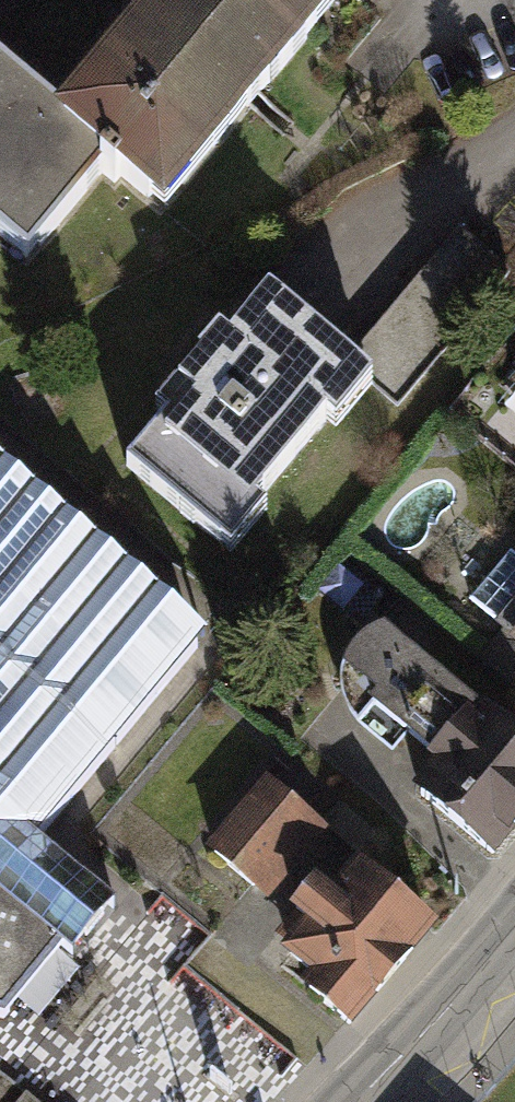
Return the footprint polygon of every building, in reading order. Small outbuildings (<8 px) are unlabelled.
[(66,123),(112,161),(151,196),(236,96),(250,107),(316,30),(300,16),(314,0),(171,0),(66,123)] [(30,259),(112,161),(66,123),(0,67),(0,234),(30,259)] [(465,228),(345,369),(372,391),(398,414),(514,276),(514,270),(465,228)] [(125,474),(229,562),(270,514),(260,506),(329,425),(337,432),(372,391),(345,369),(270,306),(234,349),(229,344),(183,398),(178,394),(155,421),(164,428),(125,474)] [(4,1042),(61,970),(72,979),(94,953),(119,925),(41,858),(207,652),(0,479),(0,1041),(4,1042)] [(511,554),(469,605),(503,633),(485,655),(514,680),(514,557),(511,554)] [(514,829),(514,744),(385,642),(358,653),(337,679),(336,701),(340,723),(355,740),(363,729),(399,757),(411,741),(440,764),(422,786),(501,847),(514,829)] [(314,832),(271,794),(213,859),(256,897),(314,832)] [(366,835),(339,814),(321,837),(348,859),(366,835)] [(336,1033),(427,926),(361,872),(334,904),(316,888),(284,925),(303,941),(281,967),(308,989),(298,1001),(336,1033)] [(0,1088),(0,1101),(17,1101),(0,1088)]
